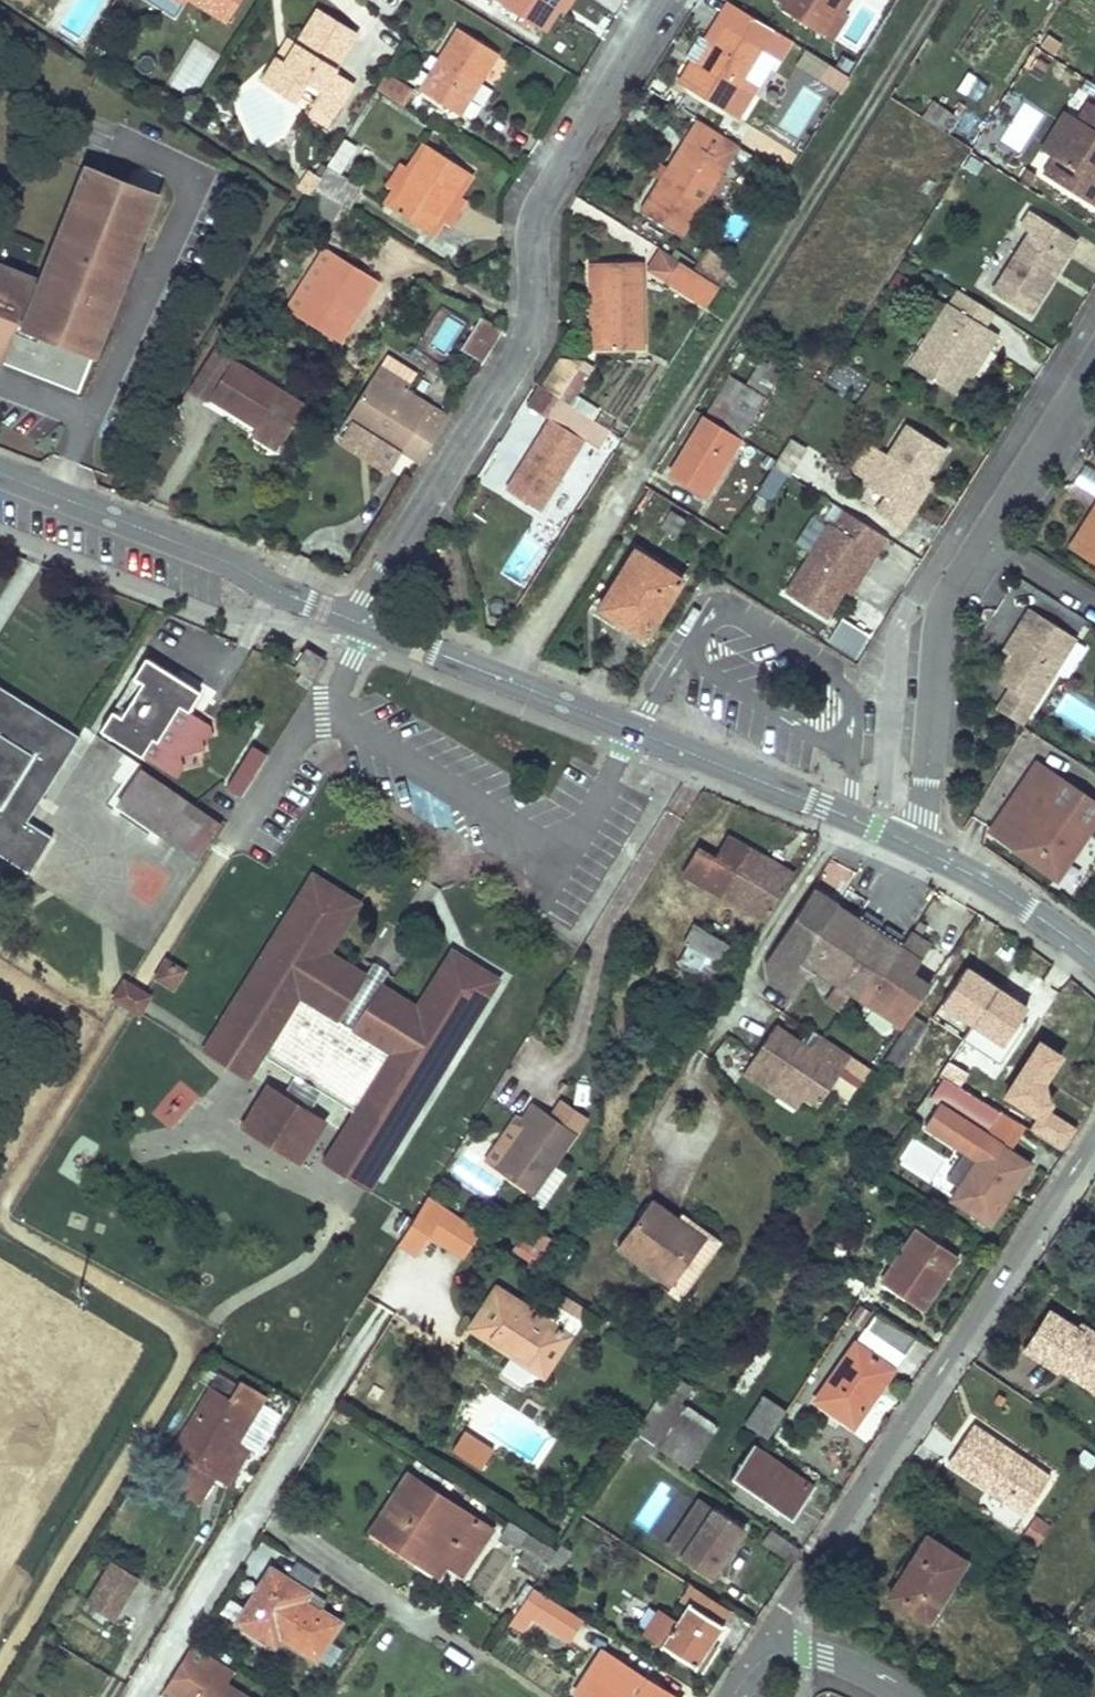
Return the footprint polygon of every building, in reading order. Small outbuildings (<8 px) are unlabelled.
[(226,22),(240,0),(191,0),(226,22)] [(502,0),(542,25),(558,0),(502,0)] [(542,25),(547,29),(560,9),(563,11),(570,0),(558,0),(542,25)] [(781,7),(822,33),(836,10),(842,0),(785,0),(784,2),(781,7)] [(678,77),(685,81),(734,4),(728,1),(705,36),(700,32),(685,54),(691,59),(678,77)] [(734,4),(685,81),(725,107),(776,30),(763,22),(735,5),(734,4)] [(284,61),(276,56),(263,77),(295,98),(306,79),(319,86),(311,99),(314,100),(333,113),(351,82),(332,70),(356,32),(317,8),(296,42),(284,61)] [(836,10),(822,33),(833,40),(847,17),(836,10)] [(458,27),(420,86),(460,112),(498,52),(458,27)] [(776,30),(725,107),(739,116),(791,40),(783,35),(776,30)] [(287,37),(276,56),(284,61),(296,42),(287,37)] [(825,62),(814,77),(840,94),(849,79),(851,77),(825,62)] [(412,90),(384,72),(376,86),(404,104),(412,90)] [(1091,93),(1080,111),(1056,149),(1046,166),(1094,196),(1094,95),(1091,93)] [(333,113),(314,100),(309,110),(327,121),(333,113)] [(949,125),(954,108),(930,101),(925,119),(949,125)] [(1067,103),(1044,141),(1056,149),(1080,111),(1067,103)] [(741,145),(701,121),(690,139),(729,163),(741,145)] [(348,207),(361,184),(340,172),(357,144),(345,136),(328,163),(314,186),(340,202),(341,203),(348,207)] [(690,139),(645,210),(684,235),(729,163),(690,139)] [(386,203),(392,207),(431,147),(425,143),(408,168),(403,164),(389,186),(395,190),(386,203)] [(431,147),(392,207),(432,233),(471,172),(431,147)] [(82,165),(74,186),(78,188),(42,281),(0,265),(0,352),(1,353),(0,355),(0,359),(79,389),(155,193),(82,165)] [(471,172),(432,233),(438,236),(449,220),(455,224),(469,202),(463,198),(477,176),(471,172)] [(1079,236),(1033,207),(1023,223),(1031,228),(994,288),(1032,311),(1079,236)] [(287,306),(294,311),(332,252),(324,247),(287,306)] [(711,247),(697,268),(716,280),(722,284),(736,262),(711,247)] [(332,252),(294,311),(334,336),(372,277),(332,252)] [(684,260),(671,279),(710,304),(721,287),(722,284),(716,280),(697,268),(684,260)] [(598,262),(598,284),(604,284),(604,348),(643,348),(642,262),(598,262)] [(604,284),(598,284),(592,284),(592,347),(604,348),(604,284)] [(956,389),(968,369),(984,343),(990,347),(1000,330),(959,305),(968,291),(959,285),(947,304),(928,334),(911,361),(925,370),(956,389)] [(995,308),(968,291),(959,305),(987,321),(995,308)] [(947,304),(935,297),(916,327),(928,334),(947,304)] [(504,329),(483,316),(462,348),(484,362),(504,329)] [(990,347),(984,343),(968,369),(973,373),(990,347)] [(305,403),(234,360),(214,347),(191,383),(211,396),(210,397),(258,426),(282,440),(305,403)] [(388,353),(373,376),(348,415),(337,433),(392,468),(402,451),(420,462),(435,439),(445,422),(427,410),(432,403),(408,389),(418,371),(388,353)] [(774,354),(753,389),(766,396),(787,362),(774,354)] [(564,356),(547,383),(570,397),(592,363),(581,357),(564,356)] [(729,375),(671,472),(687,480),(686,483),(707,494),(752,420),(757,422),(762,415),(757,412),(766,396),(753,389),(729,375)] [(529,405),(548,417),(561,398),(541,386),(529,405)] [(553,420),(509,489),(541,509),(585,441),(603,451),(615,432),(583,412),(580,410),(561,398),(548,417),(553,420)] [(432,403),(427,410),(445,422),(451,415),(432,403)] [(548,417),(504,486),(509,489),(553,420),(548,417)] [(952,449),(909,422),(891,449),(889,452),(873,478),(871,480),(889,491),(879,508),(899,521),(927,476),(933,480),(952,449)] [(282,440),(258,426),(253,434),(276,449),(282,440)] [(805,446),(790,436),(774,462),(789,471),(805,446)] [(891,449),(870,437),(853,465),(873,478),(889,452),(891,449)] [(402,451),(392,468),(410,479),(420,462),(402,451)] [(1074,479),(1092,494),(1094,490),(1094,472),(1086,465),(1074,479)] [(933,480),(927,476),(910,505),(916,508),(933,480)] [(867,564),(887,532),(831,497),(822,512),(832,518),(788,588),(828,613),(847,584),(861,560),(867,564)] [(1085,521),(1091,524),(1094,518),(1094,505),(1085,521)] [(671,512),(662,528),(674,535),(683,518),(671,512)] [(1091,524),(1075,550),(1094,563),(1094,518),(1091,524)] [(635,549),(599,608),(645,636),(681,577),(635,549)] [(852,588),(867,564),(861,560),(847,584),(852,588)] [(1010,689),(1034,705),(1077,639),(1032,609),(1022,626),(1027,629),(1011,654),(995,678),(1010,689)] [(857,659),(871,632),(840,616),(826,644),(857,659)] [(1011,654),(1027,629),(1022,626),(1006,650),(1011,654)] [(305,647),(294,665),(303,671),(298,680),(307,685),(324,657),(305,647)] [(200,690),(146,657),(134,676),(143,682),(122,715),(113,709),(101,728),(179,777),(185,766),(182,758),(193,753),(211,724),(188,710),(200,690)] [(134,676),(113,709),(122,715),(143,682),(134,676)] [(28,871),(50,836),(25,820),(77,736),(0,687),(0,853),(28,871)] [(1034,705),(1010,689),(997,709),(1021,725),(1034,705)] [(216,735),(211,724),(193,753),(207,748),(204,739),(216,735)] [(253,745),(227,786),(240,795),(266,753),(253,745)] [(1064,783),(1039,767),(992,835),(1060,880),(1091,832),(1050,805),(1064,783)] [(140,770),(118,802),(198,856),(220,823),(140,770)] [(1064,783),(1050,805),(1091,832),(1094,826),(1094,805),(1064,783)] [(682,870),(763,922),(765,919),(793,875),(764,856),(776,836),(765,829),(763,828),(750,847),(729,833),(715,854),(698,844),(682,870)] [(262,1057),(293,1077),(318,1092),(352,1113),(321,1163),(366,1191),(495,978),(449,950),(414,1007),(379,984),(364,975),(326,951),(357,903),(311,875),(222,1020),(202,1052),(248,1080),(262,1057)] [(880,934),(811,889),(799,907),(763,964),(768,983),(792,998),(810,970),(834,985),(825,999),(839,1008),(849,994),(863,1004),(910,932),(902,928),(898,925),(888,940),(880,934)] [(727,929),(704,917),(697,929),(720,941),(727,929)] [(889,919),(880,934),(888,940),(898,925),(889,919)] [(697,929),(690,925),(680,944),(722,966),(732,948),(720,941),(697,929)] [(928,944),(910,932),(863,1004),(882,1016),(901,1029),(925,993),(905,980),(911,972),(928,944)] [(683,952),(670,975),(683,983),(696,960),(683,952)] [(166,961),(156,978),(171,988),(181,973),(166,961)] [(370,963),(364,975),(379,984),(386,973),(370,963)] [(716,972),(702,964),(693,977),(707,986),(716,972)] [(941,1003),(972,1024),(994,989),(963,968),(941,1003)] [(930,984),(911,972),(905,980),(925,993),(930,984)] [(994,989),(972,1024),(1003,1044),(1025,1009),(994,989)] [(913,1015),(881,1065),(894,1073),(927,1025),(913,1015)] [(850,1055),(818,1033),(808,1047),(775,1024),(741,1074),(775,1098),(783,1087),(802,1100),(813,1107),(842,1066),(850,1055)] [(982,1070),(954,1052),(938,1075),(942,1077),(968,1093),(982,1070)] [(873,1071),(850,1055),(842,1066),(866,1082),(873,1071)] [(1017,1076),(1025,1080),(1031,1071),(1023,1066),(1017,1076)] [(1019,1089),(984,1067),(982,1070),(968,1093),(985,1103),(986,1104),(999,1112),(1002,1113),(1019,1089)] [(293,1077),(282,1096),(306,1111),(318,1092),(293,1077)] [(942,1077),(917,1120),(959,1146),(973,1125),(986,1104),(985,1103),(968,1093),(942,1077)] [(153,1114),(172,1128),(198,1094),(179,1080),(153,1114)] [(306,1111),(282,1096),(268,1087),(243,1128),(298,1163),(324,1121),(306,1111)] [(783,1087),(775,1098),(795,1111),(802,1100),(783,1087)] [(560,1101),(549,1118),(575,1134),(585,1117),(560,1101)] [(986,1104),(973,1125),(986,1133),(999,1112),(986,1104)] [(493,1170),(532,1196),(575,1134),(549,1118),(531,1106),(521,1120),(526,1123),(493,1170)] [(493,1170),(526,1123),(521,1120),(513,1115),(481,1162),(493,1170)] [(1007,1192),(1003,1190),(1022,1160),(989,1139),(950,1199),(988,1223),(1007,1192)] [(1022,1160),(1003,1190),(1007,1192),(1026,1163),(1022,1160)] [(418,1212),(398,1243),(416,1254),(430,1235),(446,1209),(429,1196),(428,1197),(418,1212)] [(920,1205),(935,1216),(941,1207),(926,1197),(920,1205)] [(650,1201),(617,1245),(664,1279),(670,1284),(703,1240),(650,1201)] [(446,1209),(430,1235),(463,1258),(481,1232),(458,1217),(446,1209)] [(881,1283),(915,1306),(950,1252),(916,1230),(881,1283)] [(510,1253),(534,1270),(553,1242),(540,1234),(532,1248),(519,1239),(510,1253)] [(659,1286),(678,1300),(719,1243),(707,1235),(703,1241),(670,1284),(664,1279),(659,1286)] [(950,1252),(915,1306),(921,1310),(956,1257),(950,1252)] [(471,1327),(530,1365),(538,1355),(549,1362),(576,1320),(549,1301),(539,1318),(496,1290),(471,1327)] [(555,1292),(549,1301),(576,1320),(583,1310),(555,1292)] [(1058,1371),(1064,1360),(1074,1366),(1072,1370),(1094,1383),(1094,1334),(1079,1324),(1076,1330),(1047,1312),(1023,1348),(1058,1371)] [(876,1313),(815,1401),(842,1419),(845,1413),(871,1374),(900,1328),(876,1313)] [(915,1337),(900,1328),(871,1374),(845,1413),(842,1419),(853,1427),(915,1337)] [(538,1355),(530,1365),(541,1373),(549,1362),(538,1355)] [(1058,1371),(1094,1394),(1094,1383),(1072,1370),(1074,1366),(1064,1360),(1058,1371)] [(676,1373),(635,1433),(654,1445),(689,1470),(718,1428),(681,1402),(693,1385),(676,1373)] [(257,1397),(235,1383),(226,1400),(210,1390),(173,1453),(184,1459),(169,1483),(196,1499),(210,1475),(214,1477),(235,1442),(251,1414),(248,1412),(257,1397)] [(762,1393),(744,1419),(767,1435),(786,1409),(762,1393)] [(1011,1462),(1015,1456),(971,1427),(947,1462),(1024,1512),(1048,1478),(1029,1465),(1025,1471),(1011,1462)] [(450,1453),(483,1468),(494,1445),(461,1429),(450,1453)] [(235,1442),(214,1477),(228,1486),(249,1450),(235,1442)] [(800,1508),(795,1504),(809,1486),(751,1447),(730,1478),(791,1521),(800,1508)] [(1029,1465),(1015,1456),(1011,1462),(1025,1471),(1029,1465)] [(371,1527),(416,1558),(424,1548),(446,1562),(461,1572),(491,1529),(408,1473),(371,1527)] [(809,1486),(795,1504),(800,1508),(813,1489),(809,1486)] [(680,1557),(702,1572),(708,1563),(716,1569),(743,1529),(712,1508),(680,1557)] [(565,1520),(573,1525),(577,1519),(564,1511),(560,1517),(565,1520)] [(1037,1519),(1025,1536),(1038,1546),(1051,1528),(1037,1519)] [(509,1521),(508,1522),(526,1534),(527,1533),(509,1521)] [(526,1534),(508,1522),(500,1535),(518,1547),(526,1534)] [(925,1536),(887,1596),(926,1621),(964,1560),(925,1536)] [(555,1552),(550,1559),(560,1565),(569,1552),(560,1546),(555,1552)] [(555,1552),(547,1547),(537,1562),(524,1553),(516,1565),(538,1579),(550,1559),(555,1552)] [(424,1548),(416,1558),(438,1573),(446,1562),(424,1548)] [(110,1563),(86,1600),(111,1617),(135,1578),(110,1563)] [(708,1563),(702,1572),(710,1578),(716,1569),(708,1563)] [(268,1590),(244,1627),(265,1641),(273,1629),(280,1633),(277,1637),(280,1639),(316,1661),(340,1621),(320,1609),(316,1615),(300,1606),(304,1598),(309,1592),(270,1567),(259,1583),(268,1590)] [(259,1583),(234,1622),(244,1627),(268,1590),(259,1583)] [(691,1585),(682,1599),(688,1604),(689,1602),(721,1622),(730,1609),(691,1585)] [(532,1587),(508,1624),(520,1631),(522,1628),(530,1616),(567,1640),(580,1618),(532,1587)] [(320,1609),(304,1598),(300,1606),(316,1615),(320,1609)] [(689,1602),(688,1604),(675,1623),(657,1612),(643,1633),(701,1670),(713,1652),(705,1647),(709,1641),(721,1622),(689,1602)] [(1040,1618),(1055,1629),(1060,1622),(1045,1611),(1040,1618)] [(522,1628),(559,1652),(567,1640),(530,1616),(522,1628)] [(273,1629),(265,1641),(275,1646),(280,1639),(277,1637),(280,1633),(273,1629)] [(709,1641),(705,1647),(713,1652),(716,1647),(709,1641)] [(191,1643),(163,1688),(178,1696),(244,1696),(224,1685),(233,1670),(191,1643)] [(602,1651),(574,1692),(582,1696),(673,1696),(602,1651)]
